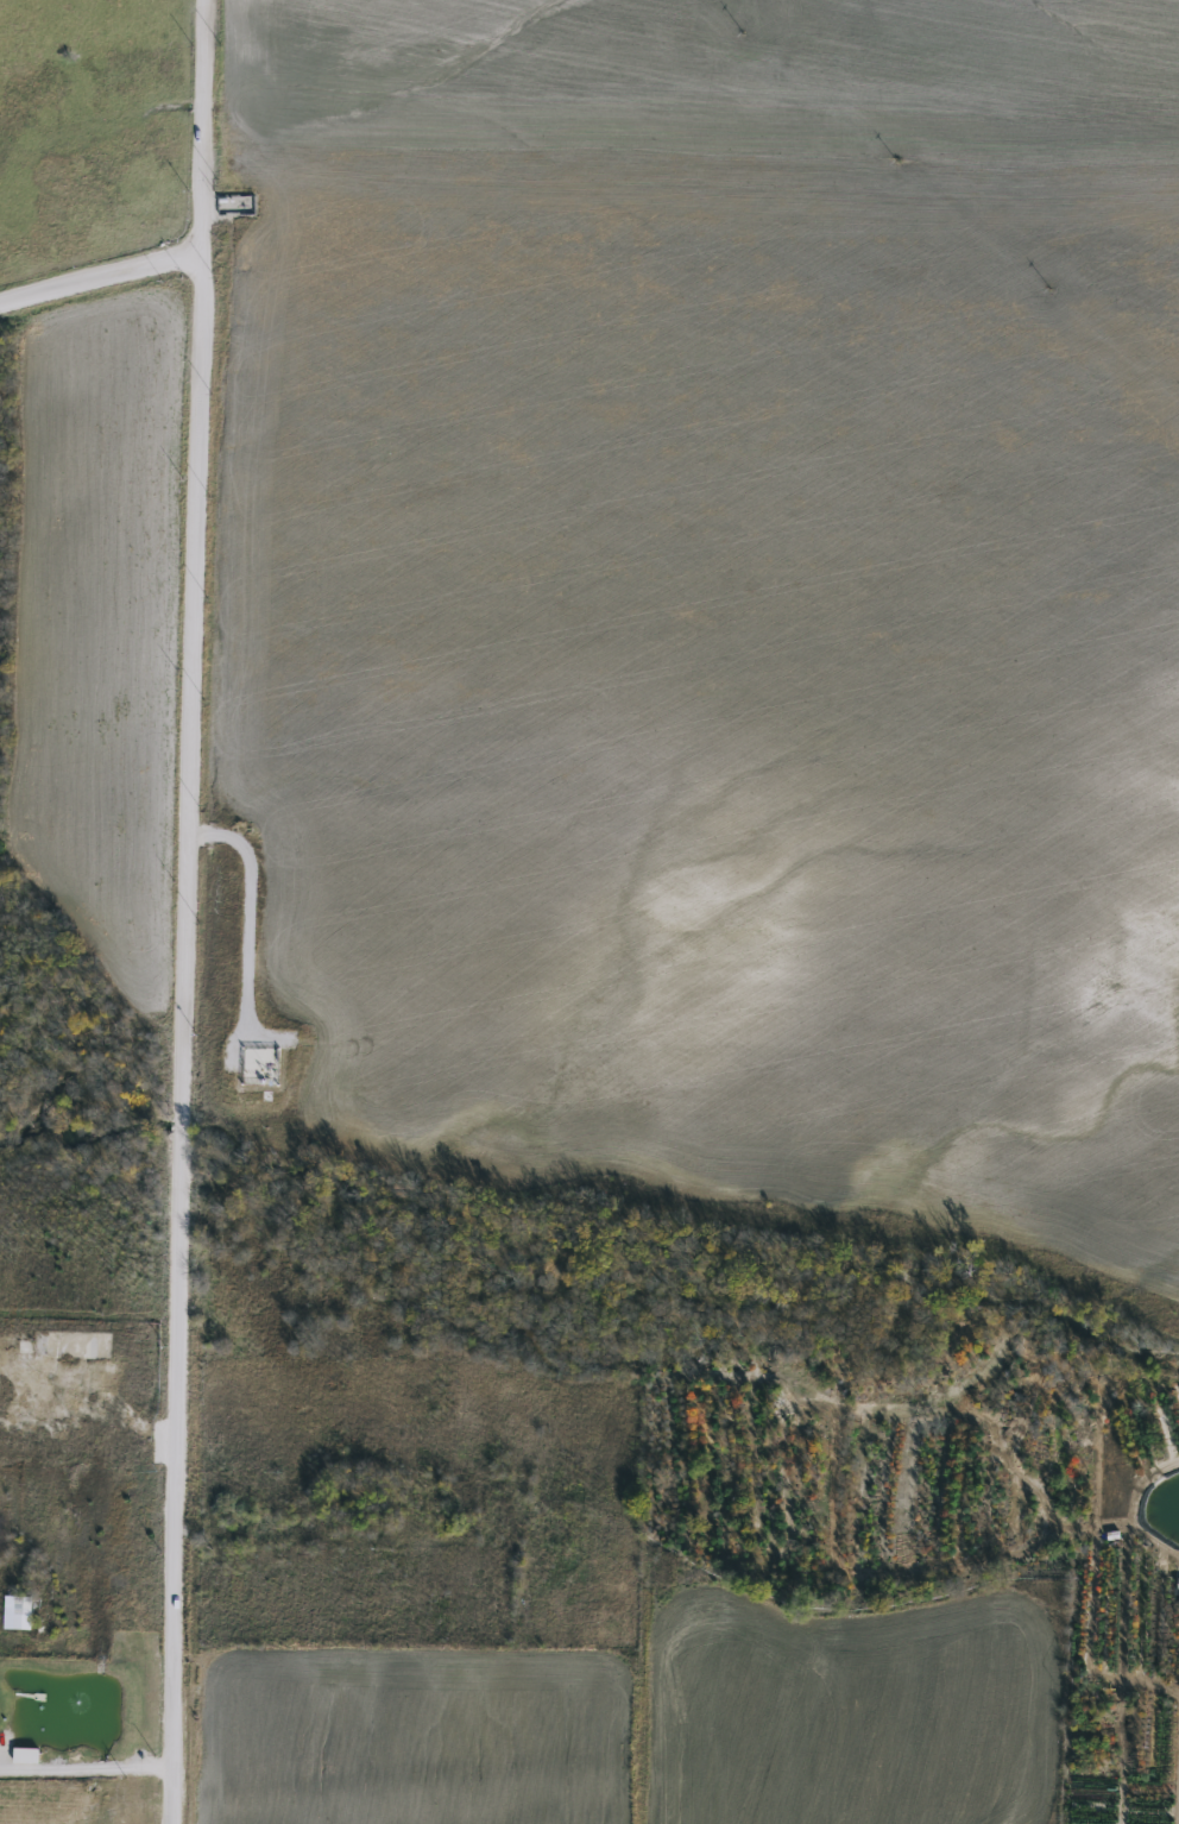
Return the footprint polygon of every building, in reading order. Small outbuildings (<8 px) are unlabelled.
[(31,1629),(4,1629),(4,1596),(32,1596),(31,1629)] [(37,1762),(13,1762),(13,1748),(37,1748),(37,1762)]
